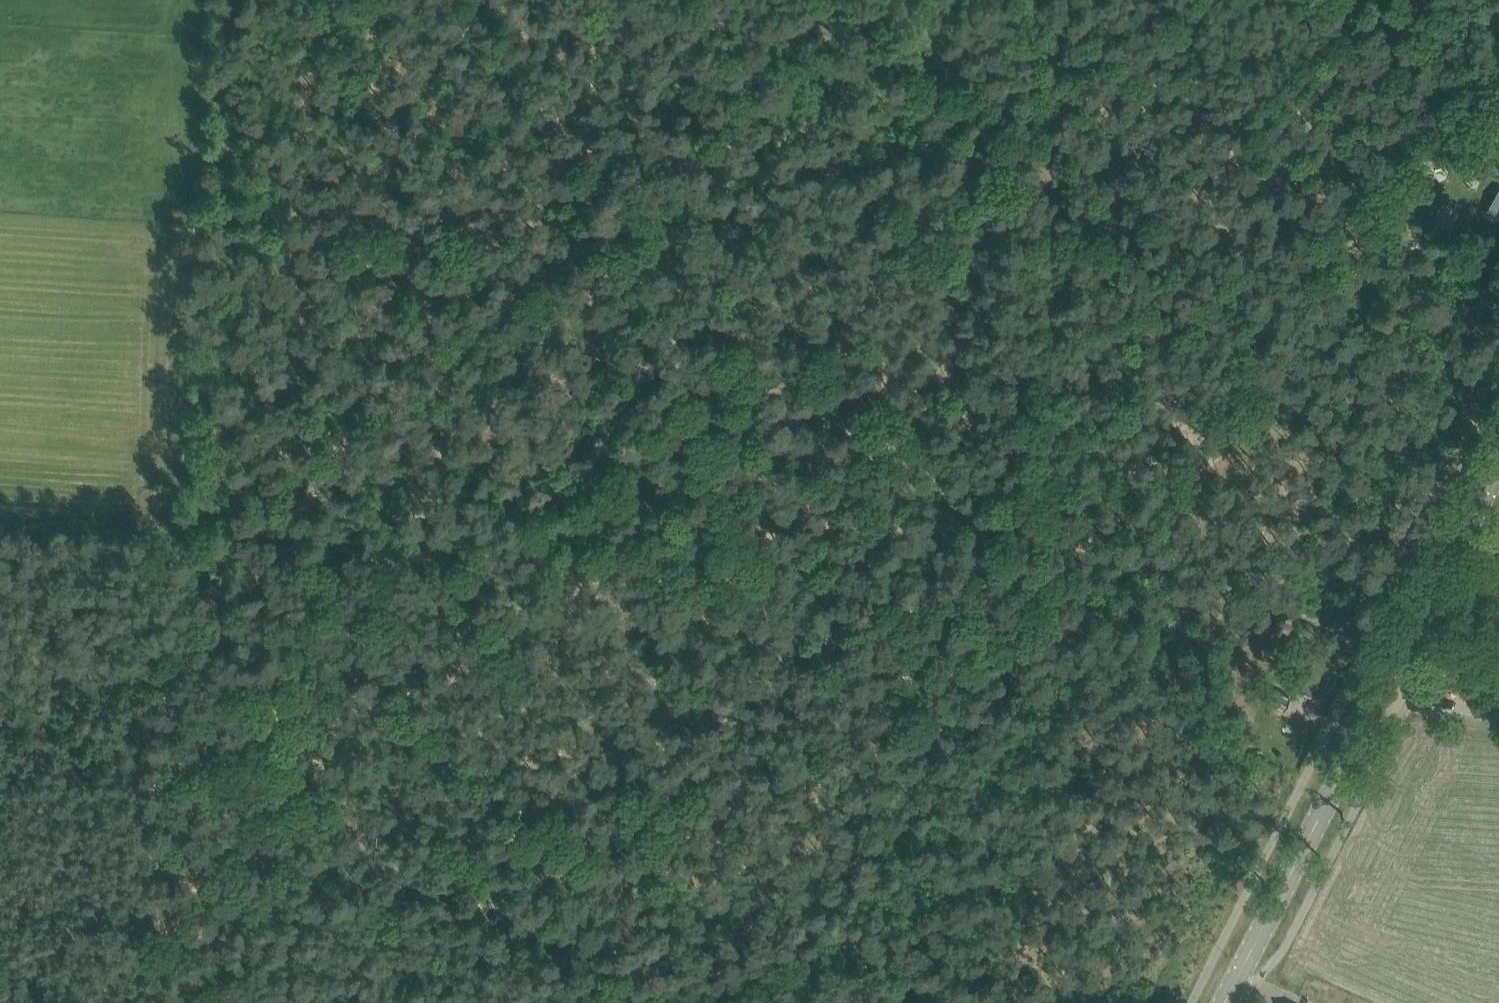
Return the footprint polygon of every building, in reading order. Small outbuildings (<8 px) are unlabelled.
[(1498,179),(1498,165),(1477,160),(1469,196),(1494,201),(1498,179)] [(1441,205),(1433,219),(1450,229),(1458,215),(1441,205)] [(1274,688),(1267,700),(1283,708),(1289,697),(1274,688)]
